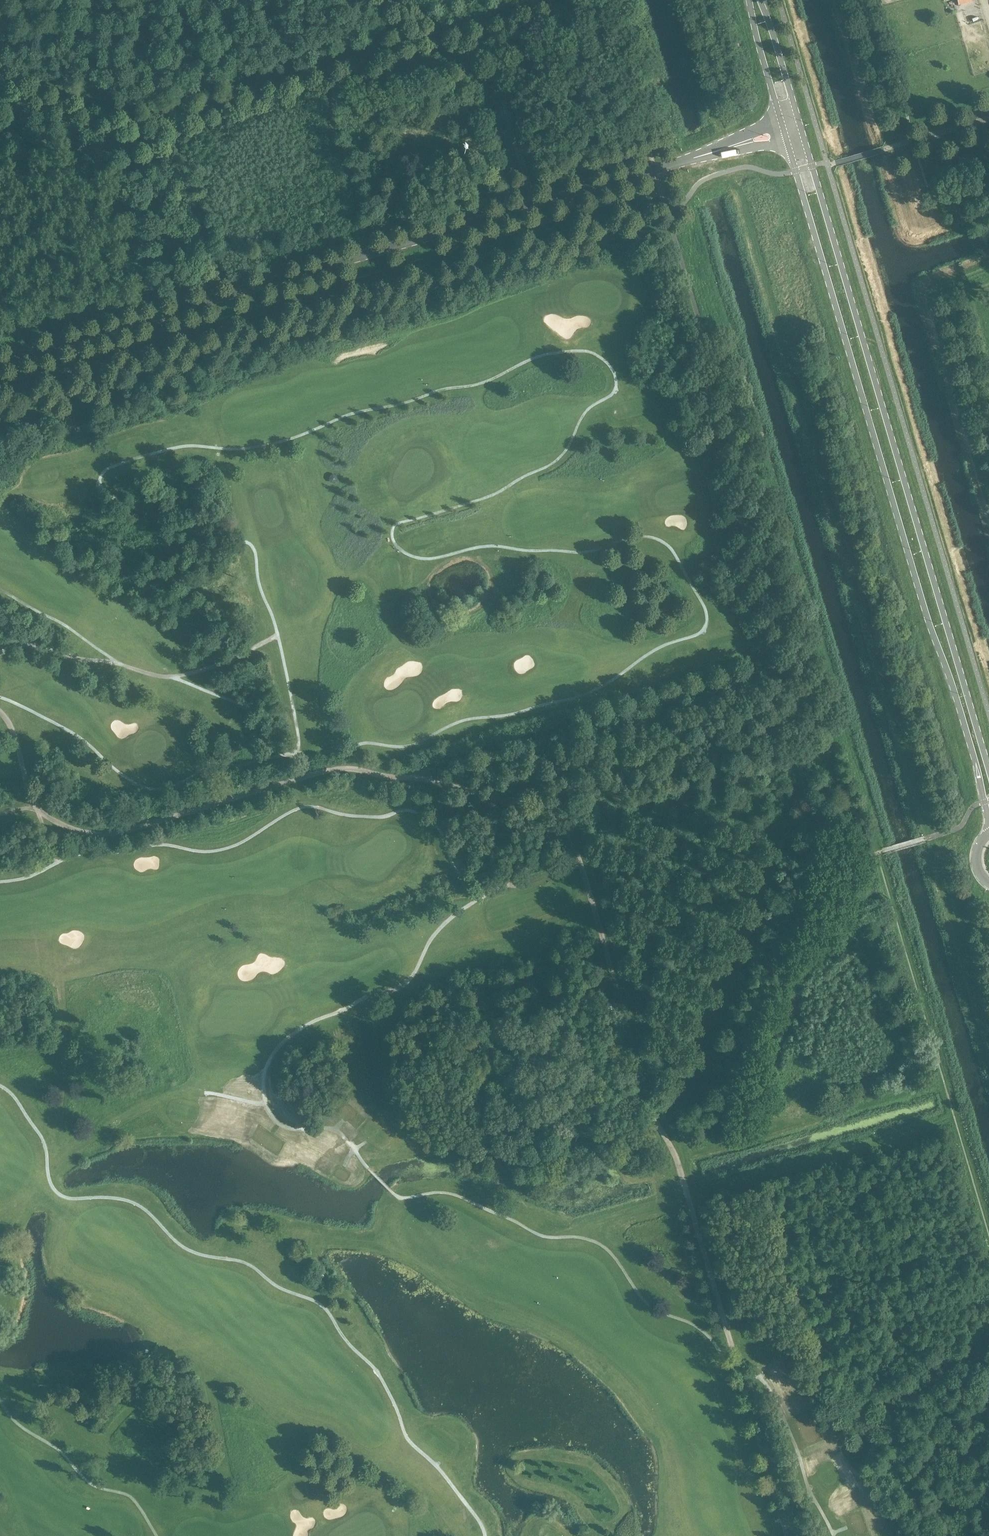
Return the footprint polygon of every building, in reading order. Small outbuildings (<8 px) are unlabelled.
[(464,155),(473,153),(472,147),(462,149),(464,155)]
